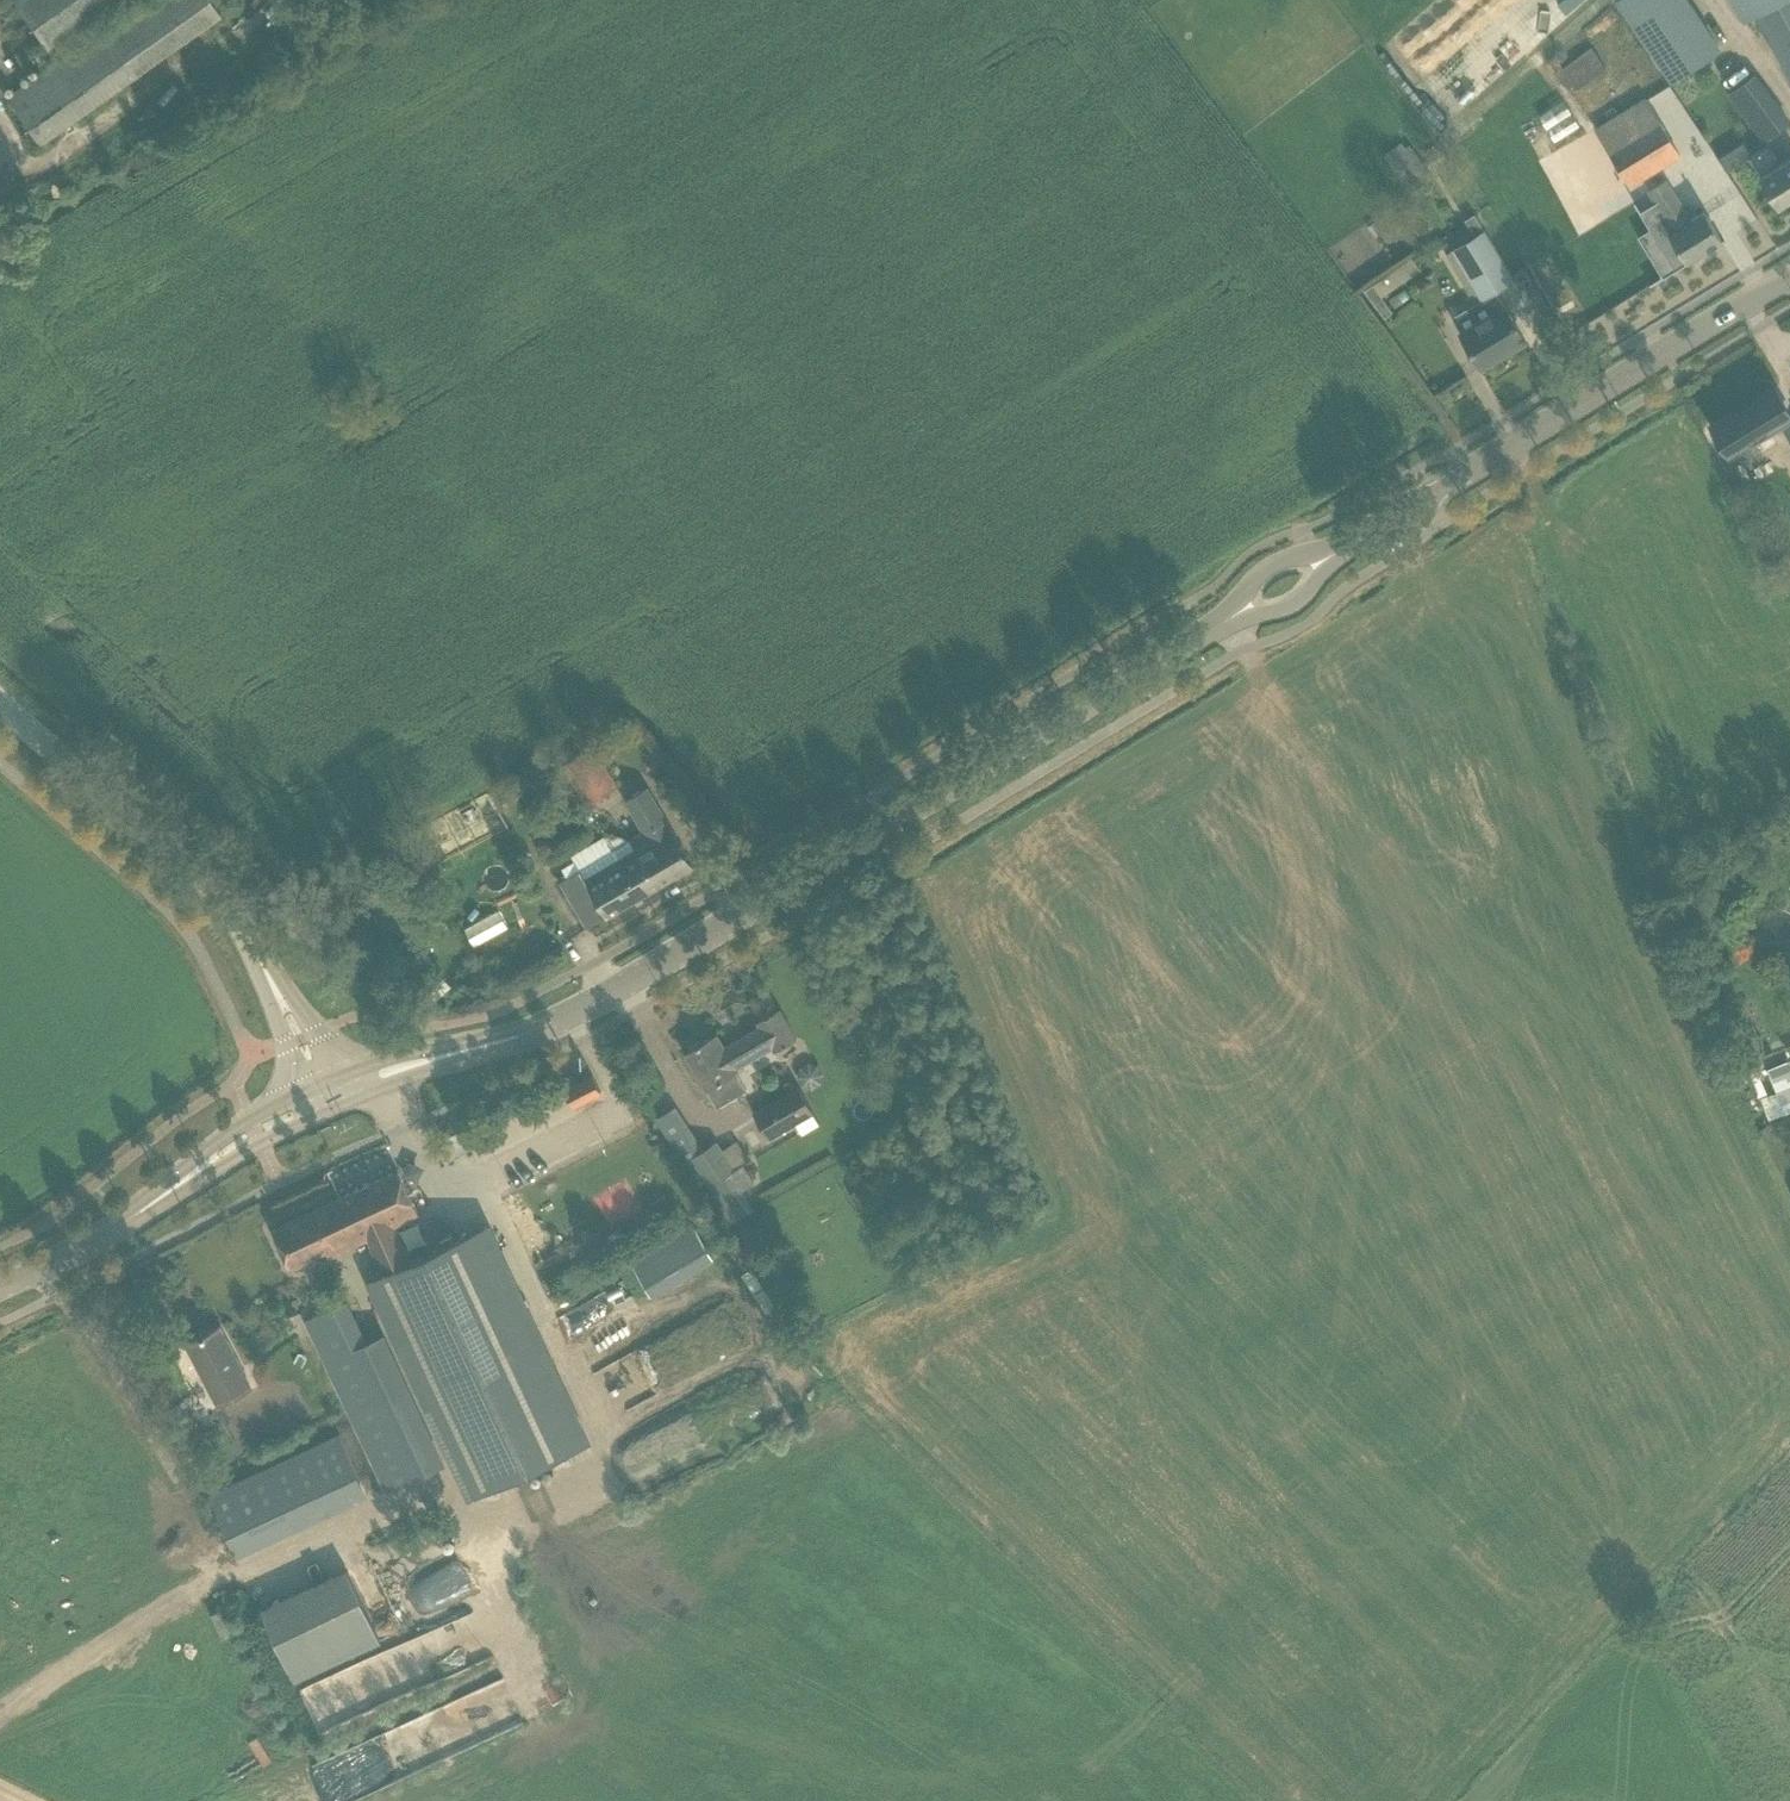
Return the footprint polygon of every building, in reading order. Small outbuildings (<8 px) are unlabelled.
[(39,143),(219,15),(209,0),(141,0),(6,96),(39,143)] [(51,55),(130,0),(13,0),(51,55)] [(1581,0),(1560,0),(1557,2),(1566,13),(1581,0)] [(1669,82),(1720,47),(1688,0),(1619,0),(1615,3),(1669,82)] [(1744,21),(1756,15),(1789,76),(1789,0),(1733,0),(1744,21)] [(1561,69),(1576,89),(1605,68),(1590,47),(1561,69)] [(1730,93),(1765,140),(1789,122),(1755,75),(1730,93)] [(1595,128),(1631,185),(1680,155),(1645,97),(1595,128)] [(1539,114),(1554,140),(1579,125),(1564,99),(1539,114)] [(1383,155),(1404,186),(1427,170),(1410,145),(1405,149),(1400,142),(1383,155)] [(1767,185),(1779,206),(1789,199),(1789,158),(1780,164),(1768,145),(1750,156),(1761,175),(1761,176),(1767,185)] [(1640,212),(1675,269),(1722,240),(1704,211),(1691,219),(1666,179),(1648,190),(1655,202),(1640,212)] [(1452,250),(1481,299),(1482,299),(1491,315),(1461,333),(1481,366),(1525,340),(1506,307),(1505,307),(1495,291),(1514,279),(1474,214),(1465,219),(1475,236),(1452,250)] [(1423,247),(1428,255),(1448,244),(1444,236),(1423,247)] [(1365,290),(1384,317),(1391,311),(1381,297),(1389,291),(1381,279),(1365,290)] [(1397,293),(1390,299),(1396,307),(1403,302),(1411,296),(1405,288),(1397,293)] [(1718,422),(1730,442),(1745,433),(1752,443),(1789,420),(1789,415),(1773,387),(1718,422)] [(588,805),(618,786),(593,746),(563,765),(588,805)] [(644,831),(631,839),(658,886),(677,875),(684,871),(693,865),(674,832),(674,833),(647,787),(626,799),(644,831)] [(427,824),(445,858),(509,825),(491,791),(427,824)] [(658,886),(631,839),(560,881),(588,927),(658,886)] [(689,1050),(685,1053),(707,1089),(743,1068),(741,1064),(772,1046),(774,1050),(796,1037),(779,1008),(757,1021),(760,1026),(724,1047),(716,1034),(700,1043),(698,1041),(687,1047),(689,1050)] [(1767,1069),(1784,1113),(1789,1111),(1789,1061),(1789,1060),(1767,1069)] [(798,1076),(802,1085),(813,1088),(822,1083),(824,1073),(818,1064),(809,1062),(800,1067),(798,1076)] [(564,1089),(573,1105),(601,1091),(593,1074),(564,1089)] [(754,1113),(769,1138),(795,1122),(802,1134),(818,1124),(811,1113),(812,1112),(798,1087),(754,1113)] [(694,1164),(719,1203),(754,1180),(743,1163),(735,1169),(716,1141),(704,1149),(689,1127),(668,1140),(674,1149),(687,1169),(694,1164)] [(409,1261),(394,1226),(419,1214),(398,1169),(272,1228),(291,1267),(327,1250),(330,1257),(369,1238),(384,1272),(409,1261)] [(628,1258),(650,1294),(713,1257),(691,1220),(628,1258)] [(587,1443),(486,1225),(409,1261),(384,1272),(371,1279),(472,1496),(587,1443)] [(326,1360),(389,1488),(446,1462),(383,1333),(367,1341),(347,1300),(306,1320),(326,1360)] [(187,1345),(216,1402),(250,1384),(221,1328),(187,1345)] [(216,1426),(201,1433),(207,1446),(222,1439),(216,1426)] [(367,1495),(339,1432),(208,1492),(237,1555),(367,1495)] [(360,1600),(382,1591),(370,1560),(348,1569),(360,1600)] [(346,1568),(258,1604),(290,1680),(378,1643),(346,1568)] [(470,1611),(401,1640),(419,1682),(488,1653),(470,1611)]
